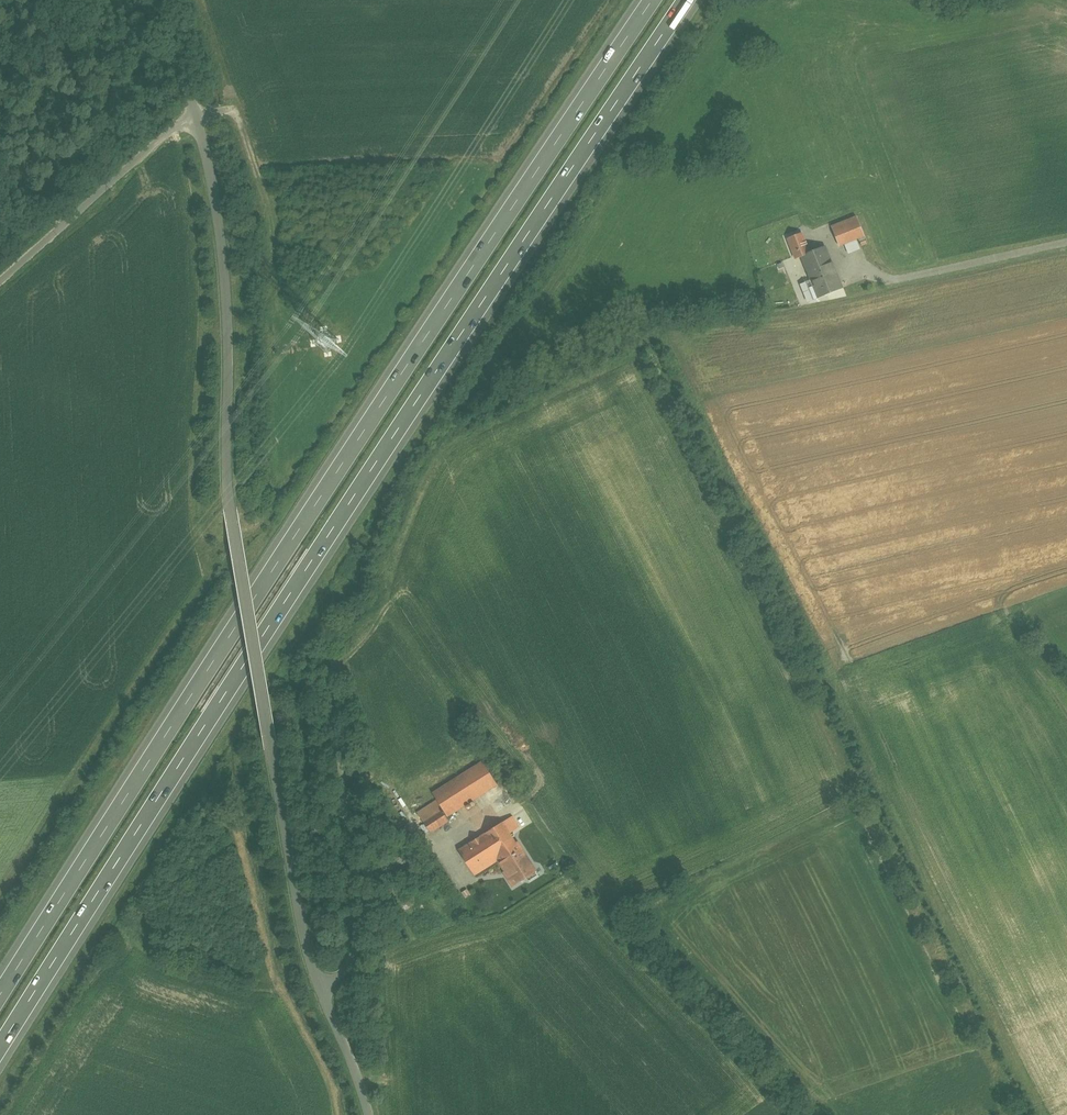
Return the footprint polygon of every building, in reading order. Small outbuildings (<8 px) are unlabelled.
[(857,217),(832,227),(839,245),(864,235),(857,217)] [(802,233),(787,238),(796,259),(802,256),(810,253),(802,233)] [(810,253),(802,256),(819,297),(841,288),(825,246),(810,253)] [(277,544),(262,567),(267,571),(282,547),(277,544)] [(483,762),(433,793),(447,816),(497,784),(483,762)] [(442,809),(423,821),(430,832),(449,820),(442,809)] [(503,822),(459,850),(474,874),(498,859),(518,846),(503,822)] [(518,846),(498,859),(509,876),(507,877),(513,886),(536,871),(525,855),(524,855),(518,846)]
